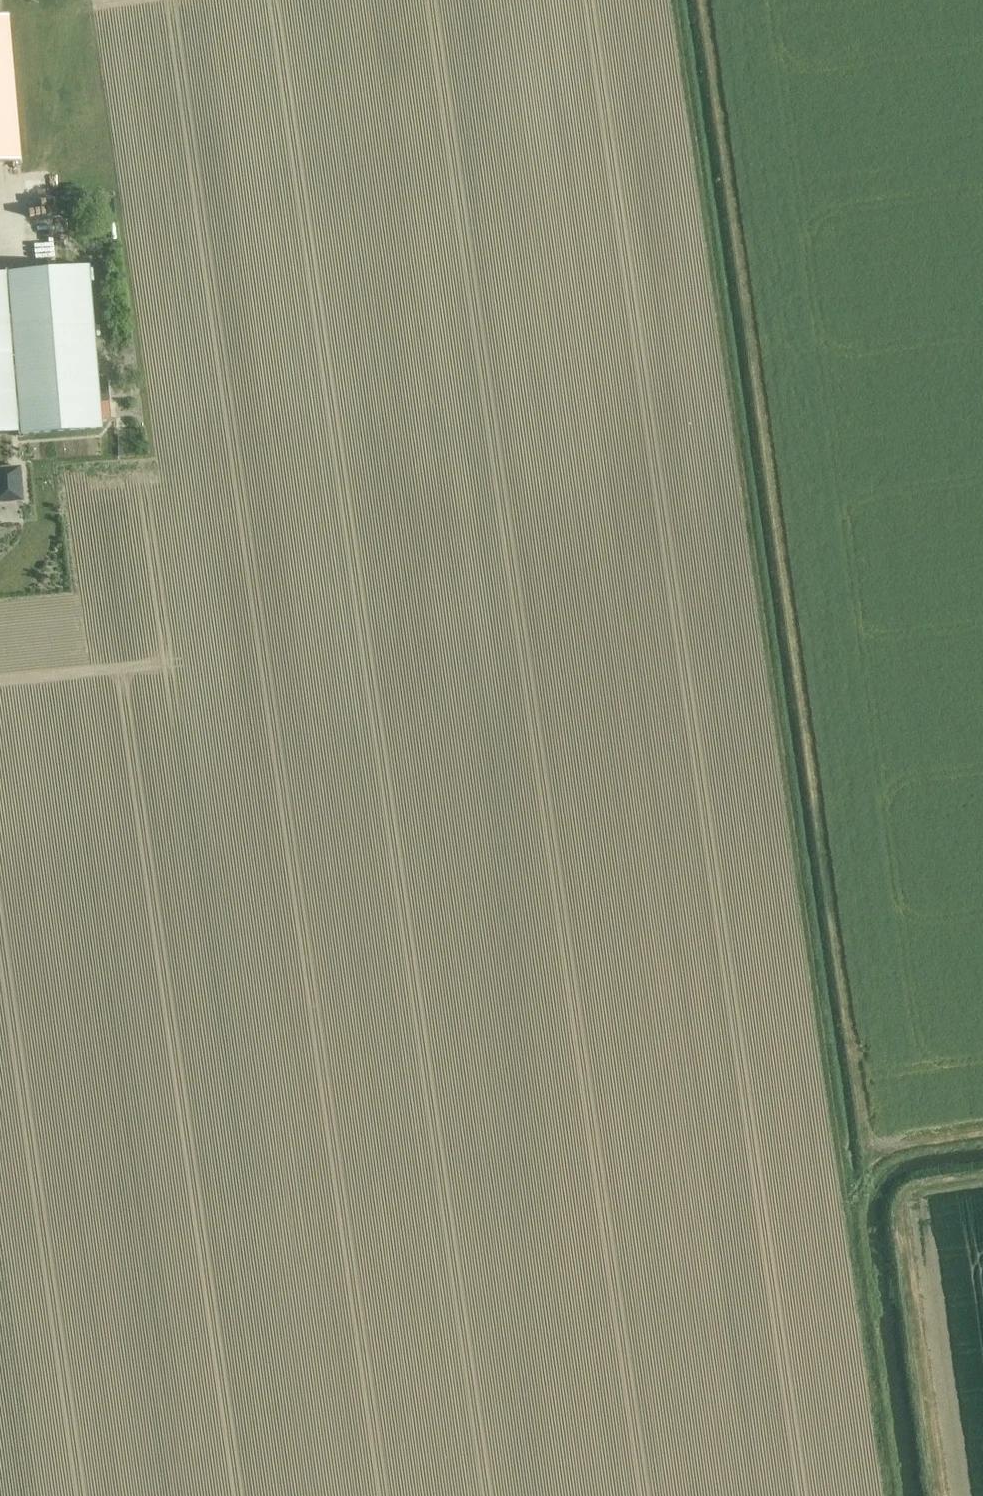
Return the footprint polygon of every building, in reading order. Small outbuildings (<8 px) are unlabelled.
[(20,158),(8,15),(0,15),(0,160),(20,158)] [(20,432),(20,436),(102,430),(89,267),(0,274),(0,434),(20,432)] [(24,502),(21,468),(0,470),(0,504),(24,502)]
